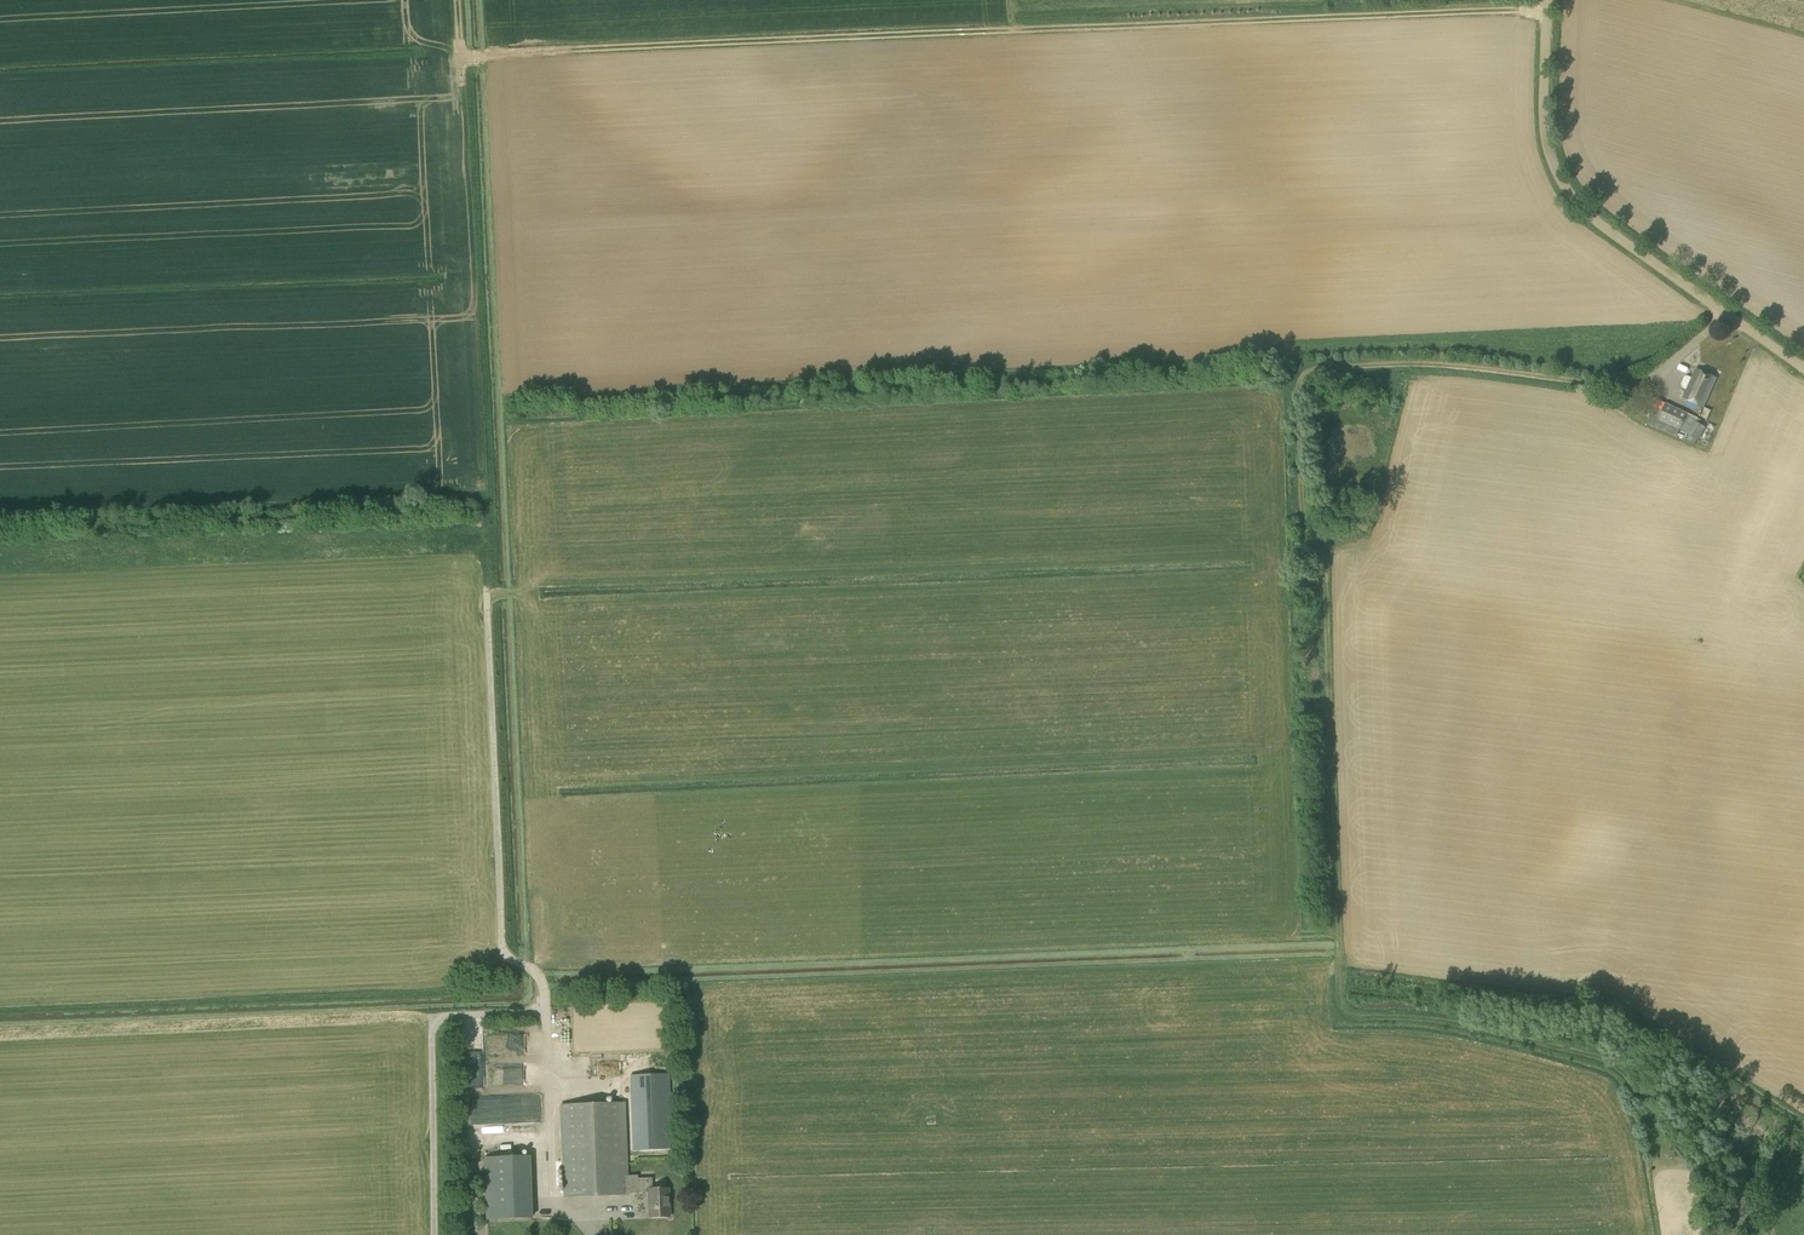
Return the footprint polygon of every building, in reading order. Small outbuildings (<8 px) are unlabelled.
[(1716,378),(1696,369),(1692,378),(1687,376),(1684,377),(1681,384),(1682,387),(1687,389),(1683,398),(1703,407),(1716,378)] [(1649,417),(1657,400),(1651,397),(1644,414),(1649,417)] [(1665,403),(1657,400),(1650,416),(1647,424),(1677,437),(1680,430),(1698,441),(1706,428),(1700,424),(1702,420),(1688,414),(1688,413),(1665,403)] [(591,1014),(580,1015),(581,1025),(592,1025),(591,1014)] [(475,1085),(474,1059),(465,1059),(466,1085),(475,1085)] [(627,1176),(625,1103),(562,1105),(565,1197),(628,1195),(628,1193),(649,1192),(649,1200),(650,1200),(651,1217),(670,1217),(669,1189),(653,1190),(652,1178),(638,1179),(638,1176),(627,1176)] [(503,1128),(491,1128),(491,1139),(503,1138),(503,1128)] [(481,1174),(490,1172),(487,1161),(478,1164),(481,1174)] [(531,1206),(487,1207),(488,1219),(532,1218),(531,1206)]
